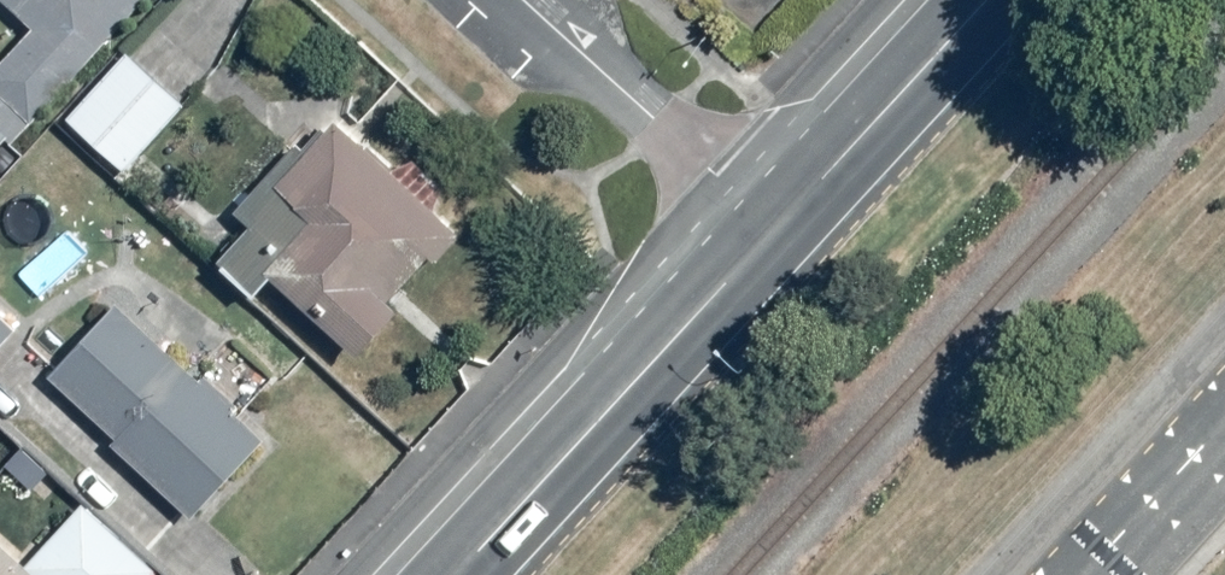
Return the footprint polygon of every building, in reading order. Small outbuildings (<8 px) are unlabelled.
[(15,111),(24,119),(125,0),(2,0),(23,17),(0,45),(0,128),(15,111)] [(136,48),(68,117),(118,167),(186,97),(136,48)] [(321,109),(235,205),(248,216),(214,255),(255,291),(275,269),(355,340),(455,228),(321,109)] [(119,297),(49,371),(193,508),(263,433),(119,297)] [(10,328),(0,321),(0,342),(10,328)] [(16,452),(0,437),(0,468),(16,452)] [(0,533),(0,574),(43,574),(0,533)]
